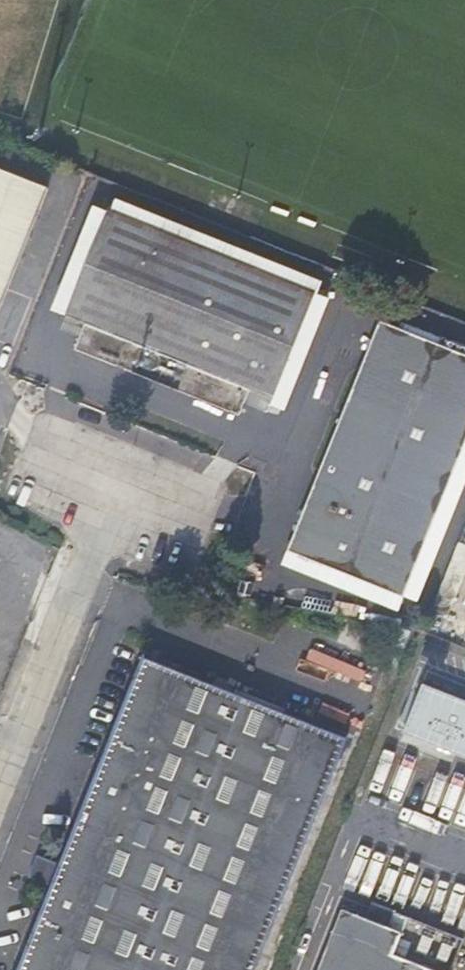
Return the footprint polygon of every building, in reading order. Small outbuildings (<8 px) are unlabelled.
[(45,186),(0,167),(0,302),(45,186)] [(85,321),(76,346),(239,413),(250,386),(272,395),(314,292),(108,209),(66,313),(85,321)] [(288,550),(404,595),(464,438),(464,352),(381,318),(288,550)] [(442,616),(464,558),(464,550),(456,546),(430,612),(442,616)] [(464,648),(464,625),(442,616),(430,612),(423,631),(464,648)] [(22,969),(257,969),(349,742),(147,660),(22,969)] [(464,945),(464,937),(377,903),(371,917),(346,907),(321,969),(456,969),(464,945)]
